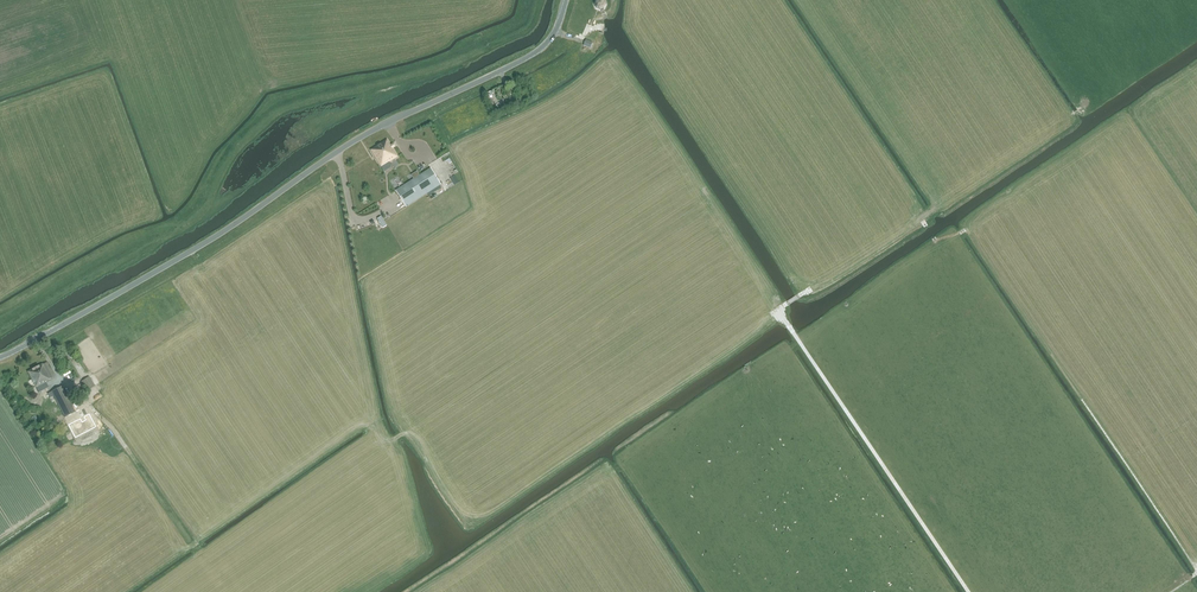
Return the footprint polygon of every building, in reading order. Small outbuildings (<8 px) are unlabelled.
[(600,10),(604,9),(606,4),(605,0),(597,0),(595,4),(596,8),(600,10)] [(584,44),(584,46),(590,48),(593,42),(586,40),(585,41),(584,44)] [(397,157),(387,140),(371,150),(381,167),(397,157)] [(404,186),(396,191),(407,206),(441,185),(431,170),(405,187),(404,186)] [(381,217),(377,219),(384,228),(387,225),(381,217)] [(45,382),(54,377),(47,362),(42,365),(42,364),(27,372),(39,393),(48,387),(45,382)] [(94,386),(88,377),(81,381),(87,391),(94,386)] [(75,412),(62,386),(51,392),(48,394),(50,398),(53,396),(65,418),(75,412)] [(89,414),(68,425),(75,438),(96,427),(89,414)]
